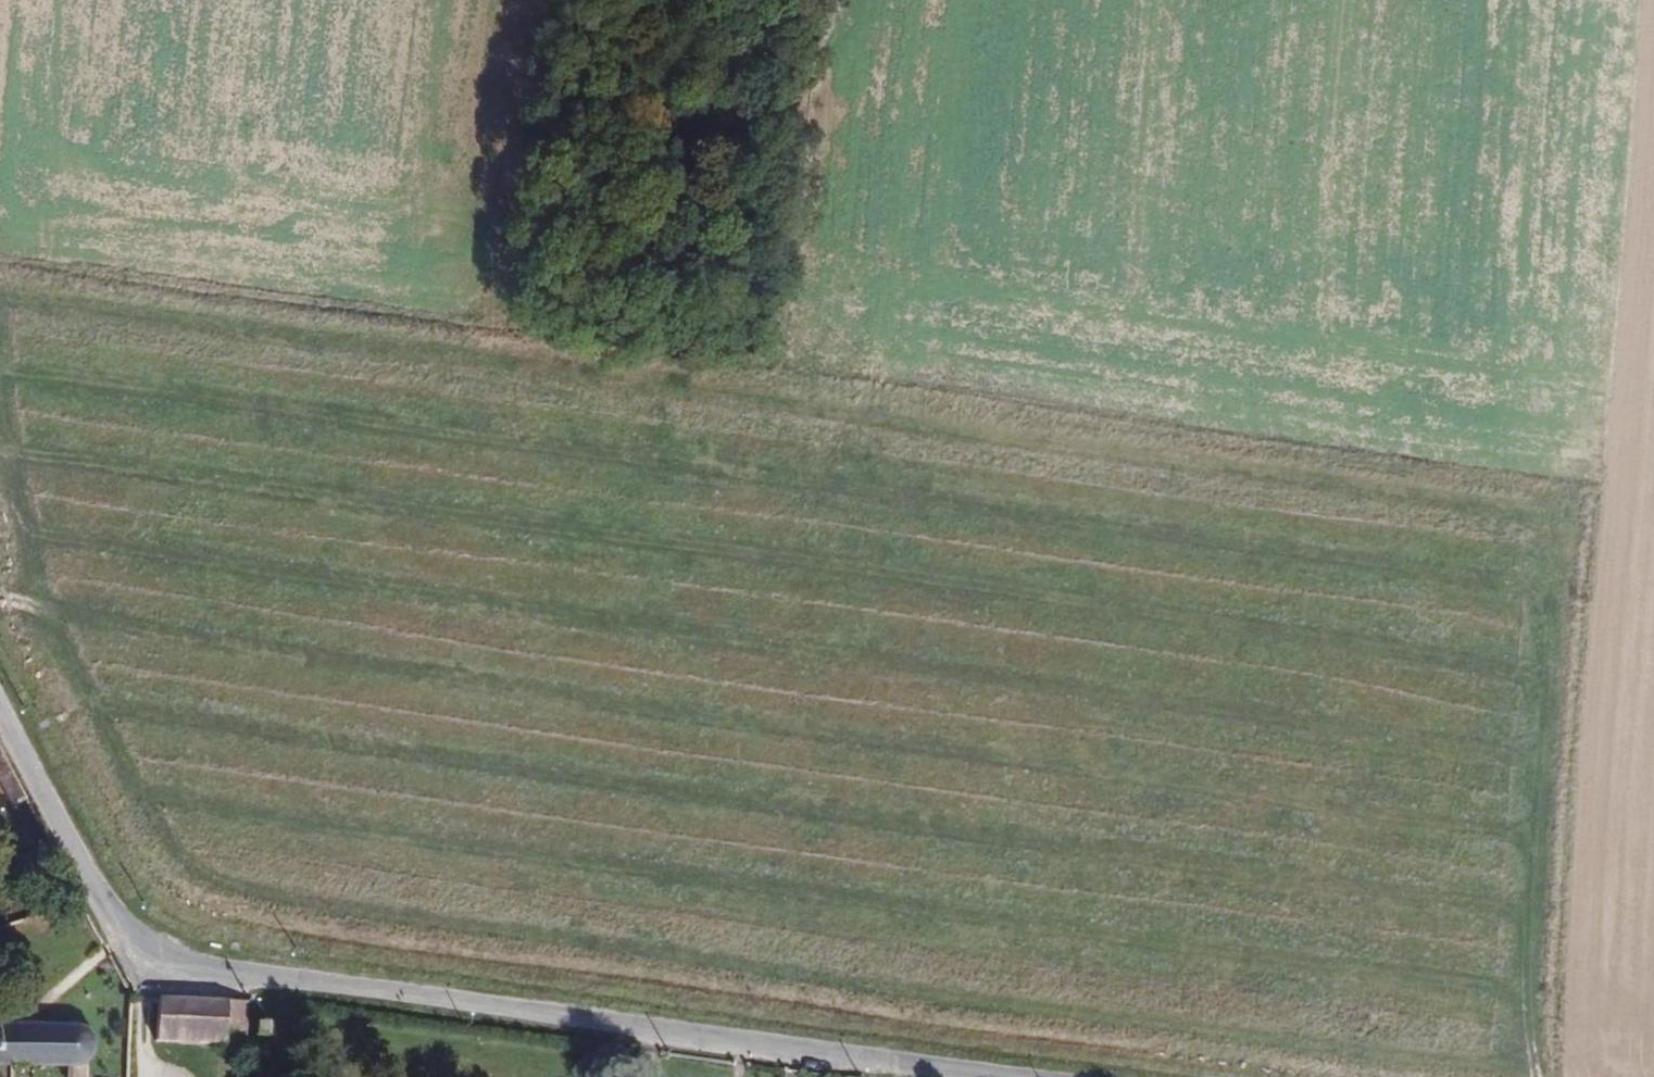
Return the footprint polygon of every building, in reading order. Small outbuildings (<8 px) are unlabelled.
[(147,1000),(150,1040),(219,1047),(220,1009),(147,1000)] [(218,1050),(237,1051),(238,1011),(220,1009),(219,1047),(218,1050)] [(0,1021),(0,1069),(81,1068),(92,1061),(96,1050),(93,1036),(84,1024),(67,1021),(0,1021)] [(269,1023),(256,1023),(256,1035),(269,1035),(269,1023)]
